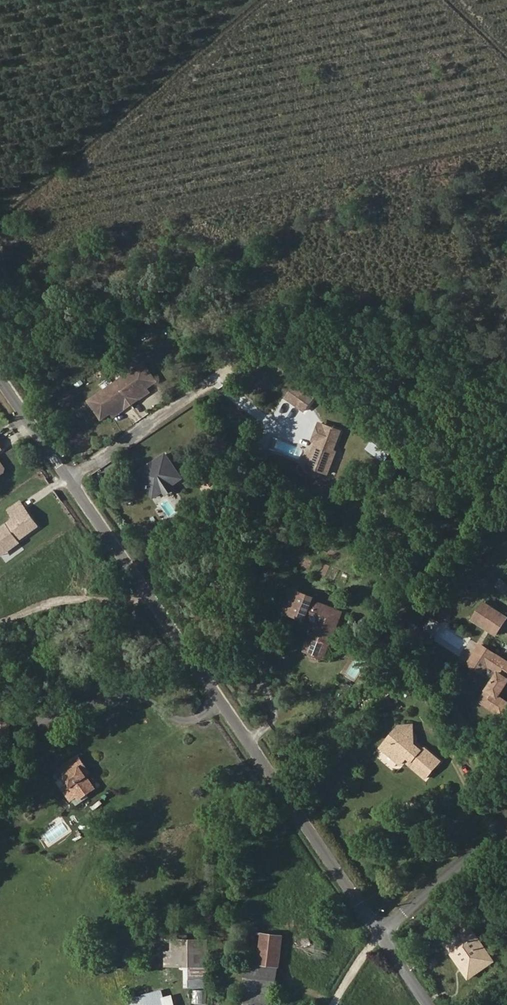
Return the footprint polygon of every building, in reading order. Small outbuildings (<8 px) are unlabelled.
[(137,396),(148,389),(157,383),(145,364),(117,383),(132,405),(140,400),(137,396)] [(299,406),(309,392),(296,382),(286,395),(299,406)] [(127,409),(132,405),(117,383),(89,401),(102,422),(111,415),(124,406),(127,409)] [(140,400),(150,394),(148,389),(137,396),(140,400)] [(111,415),(114,418),(127,409),(124,406),(111,415)] [(312,441),(317,444),(308,466),(330,475),(338,452),(335,451),(342,432),(321,423),(312,441)] [(262,445),(255,453),(261,458),(266,452),(272,456),(274,454),(262,445)] [(261,458),(267,462),(272,456),(266,452),(261,458)] [(165,454),(137,473),(153,498),(163,491),(159,484),(167,478),(171,484),(181,478),(165,454)] [(166,495),(174,490),(171,484),(167,478),(159,484),(163,491),(166,495)] [(15,518),(26,510),(20,501),(9,509),(15,518)] [(0,529),(0,541),(7,551),(19,542),(17,540),(38,525),(26,510),(15,518),(0,529)] [(497,583),(504,591),(506,589),(506,584),(503,578),(497,583)] [(290,588),(280,611),(288,615),(298,591),(290,588)] [(288,615),(314,625),(306,643),(328,653),(342,621),(336,618),(339,609),(312,598),(311,596),(298,591),(288,615)] [(487,602),(477,617),(500,632),(506,621),(506,615),(487,602)] [(342,621),(346,612),(339,609),(336,618),(342,621)] [(435,632),(442,621),(432,616),(425,627),(435,632)] [(450,631),(446,638),(463,647),(467,640),(450,631)] [(485,642),(471,662),(486,671),(491,663),(502,670),(484,699),(506,713),(506,712),(506,697),(502,694),(506,686),(506,656),(485,642)] [(325,660),(328,653),(306,643),(303,649),(325,660)] [(0,722),(0,739),(11,740),(13,723),(0,722)] [(415,724),(401,725),(383,749),(403,766),(408,760),(412,763),(410,765),(427,781),(443,760),(429,748),(425,749),(415,739),(415,724)] [(89,768),(81,755),(61,768),(67,778),(65,779),(68,784),(62,788),(71,803),(75,801),(79,798),(81,800),(84,800),(96,792),(99,788),(89,775),(86,770),(89,768)] [(65,779),(59,784),(62,788),(68,784),(65,779)] [(75,801),(80,809),(98,797),(96,792),(84,800),(81,800),(79,798),(75,801)] [(279,968),(281,968),(285,937),(263,934),(263,928),(248,926),(244,962),(279,968)] [(469,926),(444,943),(468,979),(494,963),(469,926)] [(188,968),(208,967),(207,938),(170,940),(170,968),(188,968)] [(276,994),(279,968),(244,962),(243,993),(276,994)] [(208,967),(188,968),(189,987),(209,987),(208,967)] [(204,990),(196,989),(195,1001),(203,1002),(204,990)] [(172,993),(161,997),(165,1004),(176,1004),(172,993)] [(276,994),(243,993),(244,1004),(275,1004),(276,994)] [(161,997),(143,1003),(144,1004),(165,1004),(161,997)]
